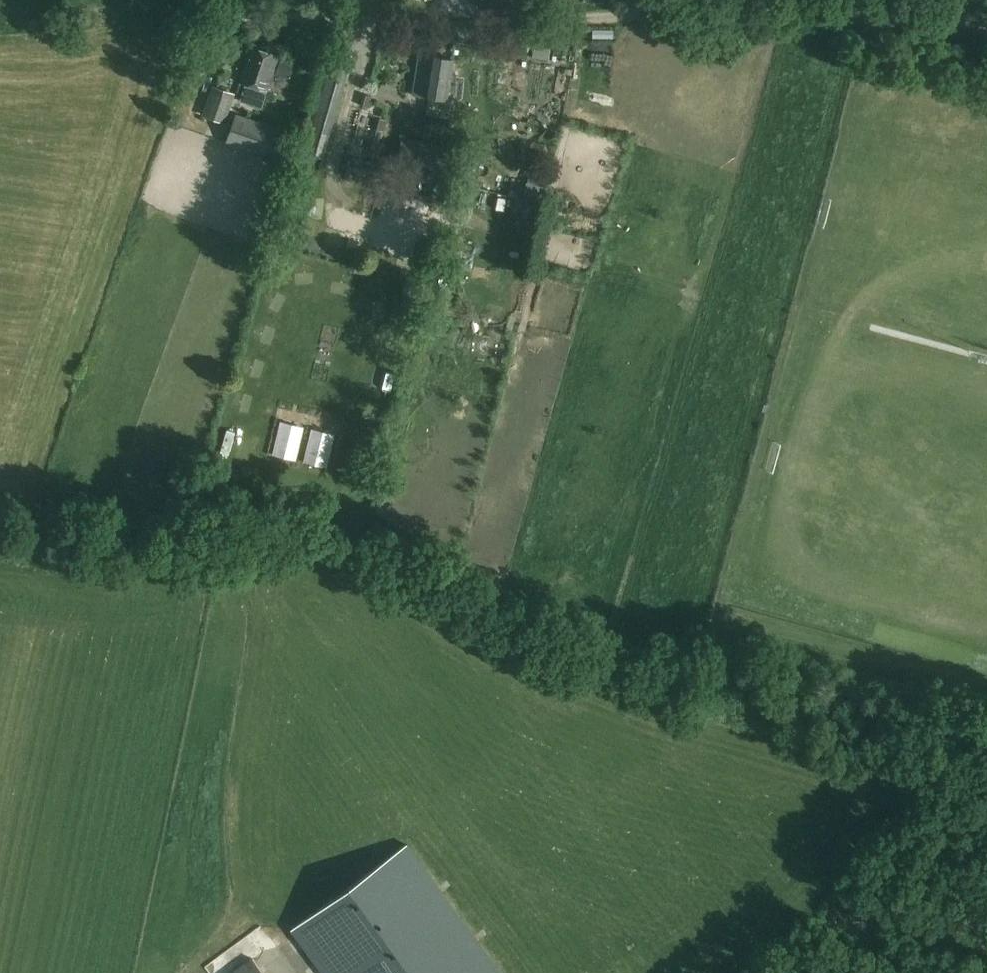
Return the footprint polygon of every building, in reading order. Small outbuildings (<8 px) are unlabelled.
[(278,55),(252,46),(240,81),(246,83),(241,99),(261,106),(278,55)] [(419,54),(412,93),(430,96),(427,114),(450,117),(453,99),(446,98),(453,59),(419,54)] [(299,147),(324,154),(349,69),(324,62),(299,147)] [(236,93),(213,85),(202,115),(225,123),(236,93)] [(224,142),(225,142),(271,157),(282,127),(259,119),(258,121),(235,113),(224,142)] [(457,170),(462,150),(402,137),(398,157),(457,170)] [(369,181),(373,162),(350,157),(346,176),(369,181)] [(340,258),(343,246),(318,239),(314,251),(340,258)] [(351,255),(347,268),(358,272),(362,259),(351,255)] [(323,972),(502,972),(407,844),(291,930),(323,972)] [(229,972),(265,972),(252,956),(251,957),(229,972)]
